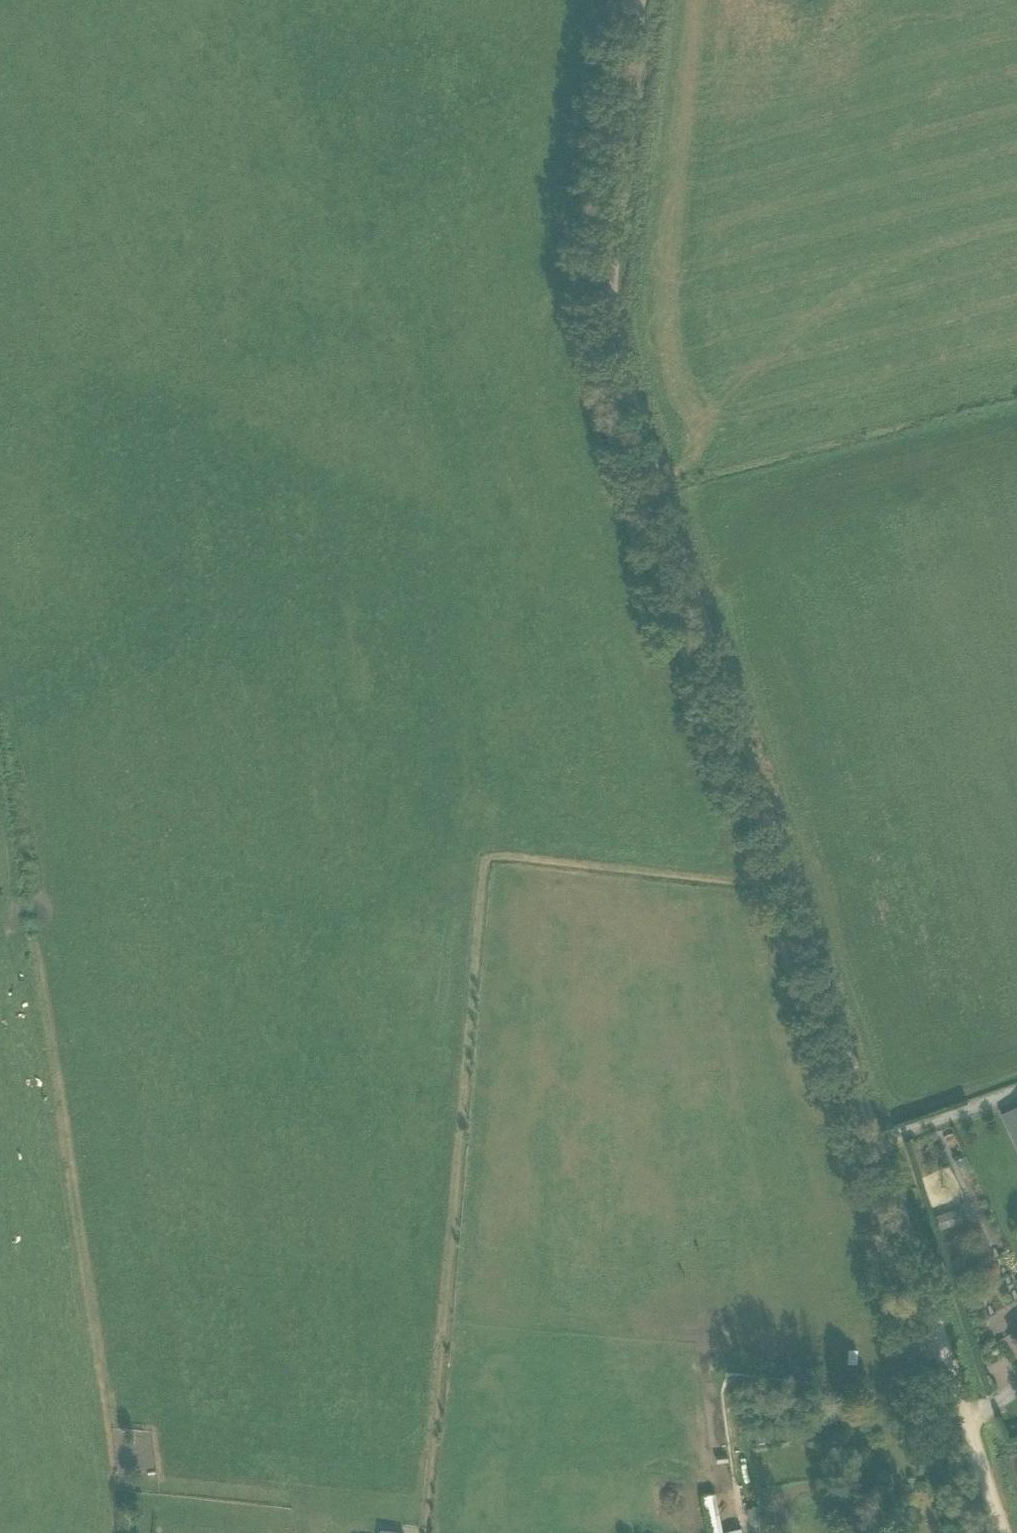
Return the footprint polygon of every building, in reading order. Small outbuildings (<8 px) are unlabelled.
[(1001,1115),(1016,1151),(1016,1107),(1001,1115)] [(943,1214),(935,1217),(940,1230),(947,1227),(943,1214)] [(1009,1332),(1016,1346),(1016,1328),(1009,1332)]
